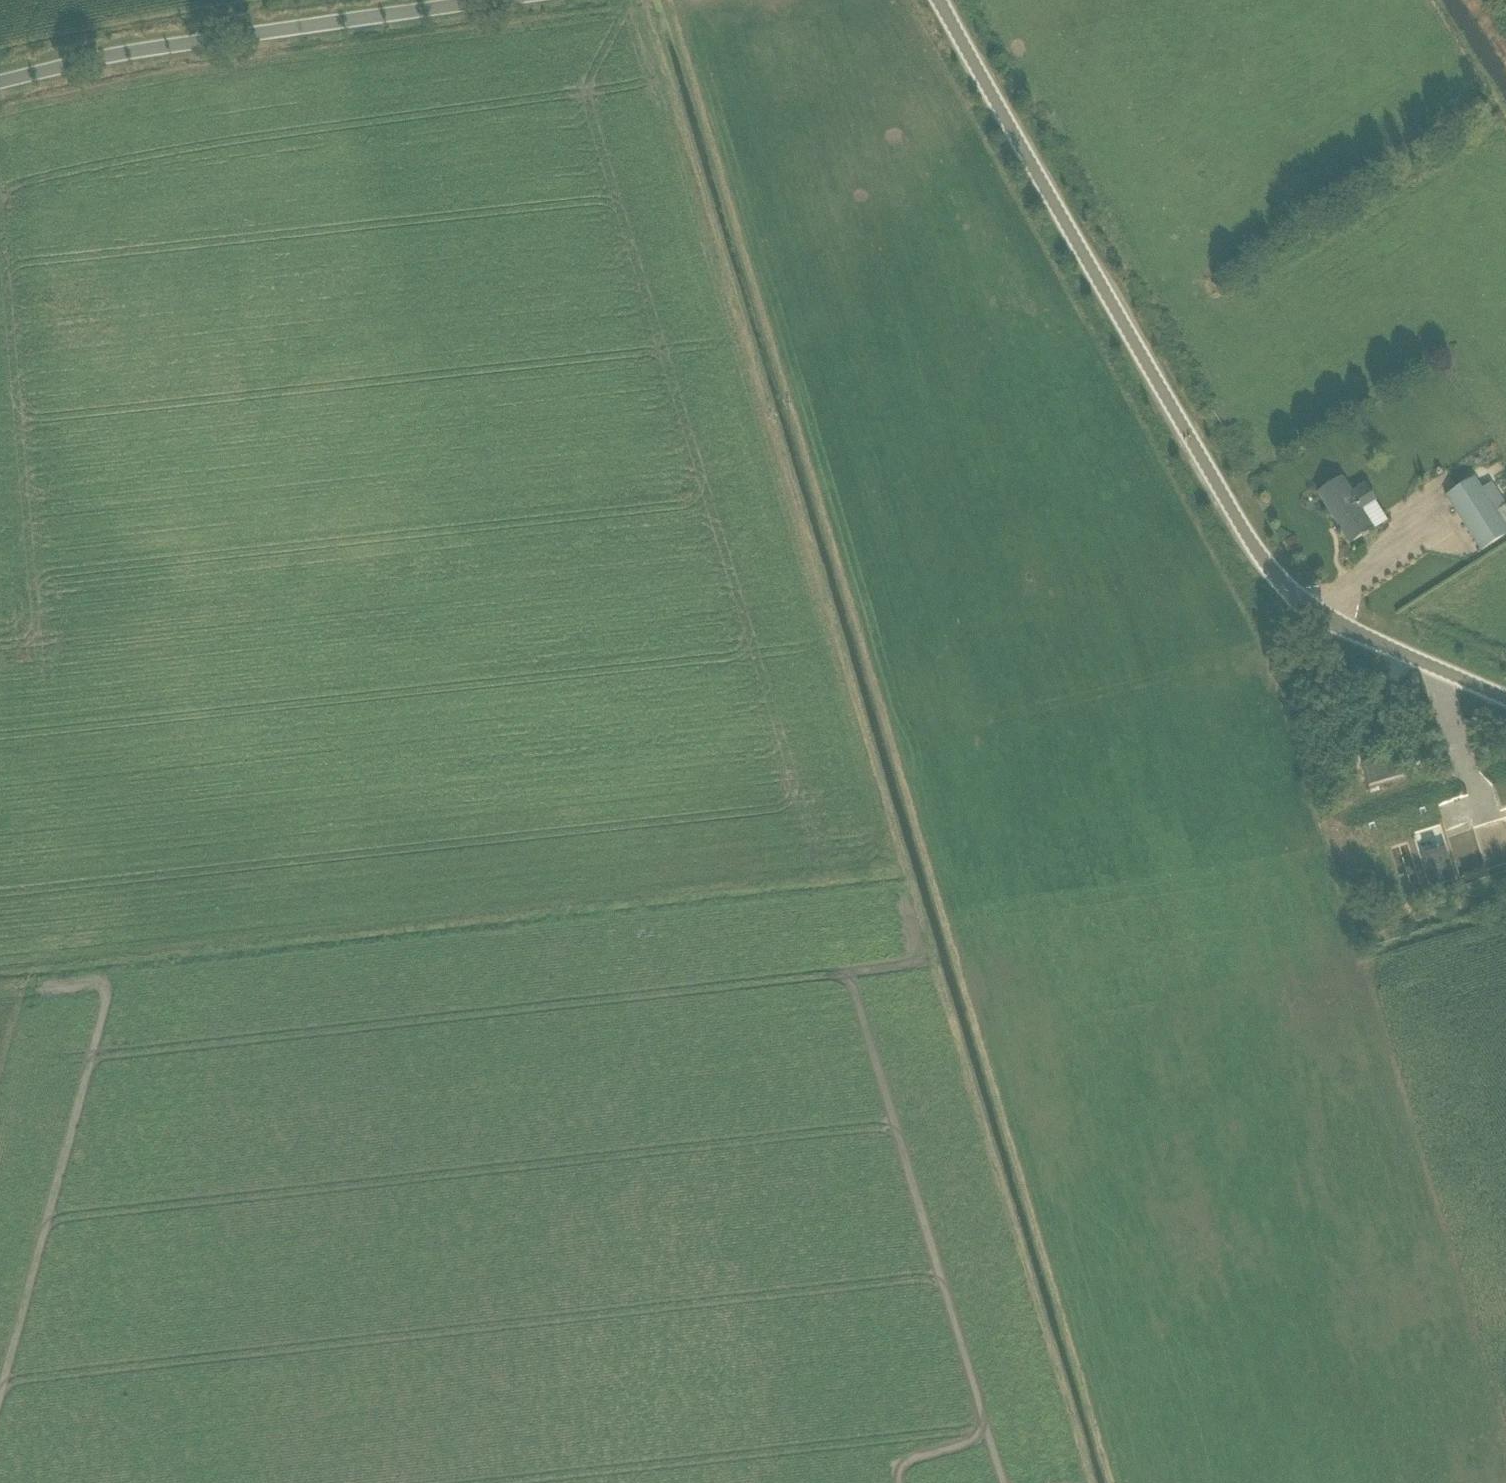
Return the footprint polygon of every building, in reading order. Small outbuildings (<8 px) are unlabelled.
[(1219,281),(1212,285),(1214,289),(1221,284),(1219,281)] [(1319,494),(1350,545),(1387,522),(1366,487),(1352,496),(1342,480),(1319,494)] [(1455,510),(1482,552),(1505,536),(1505,530),(1495,513),(1482,493),(1474,480),(1461,489),(1469,502),(1455,510)] [(1495,513),(1505,530),(1505,506),(1495,513)] [(1411,558),(1432,588),(1473,561),(1452,530),(1411,558)] [(1427,808),(1355,830),(1381,913),(1405,905),(1451,891),(1463,887),(1460,877),(1446,830),(1438,804),(1436,805),(1402,779),(1404,779),(1397,755),(1362,766),(1370,789),(1392,782),(1427,808)] [(1494,788),(1502,812),(1505,811),(1505,784),(1494,788)]
